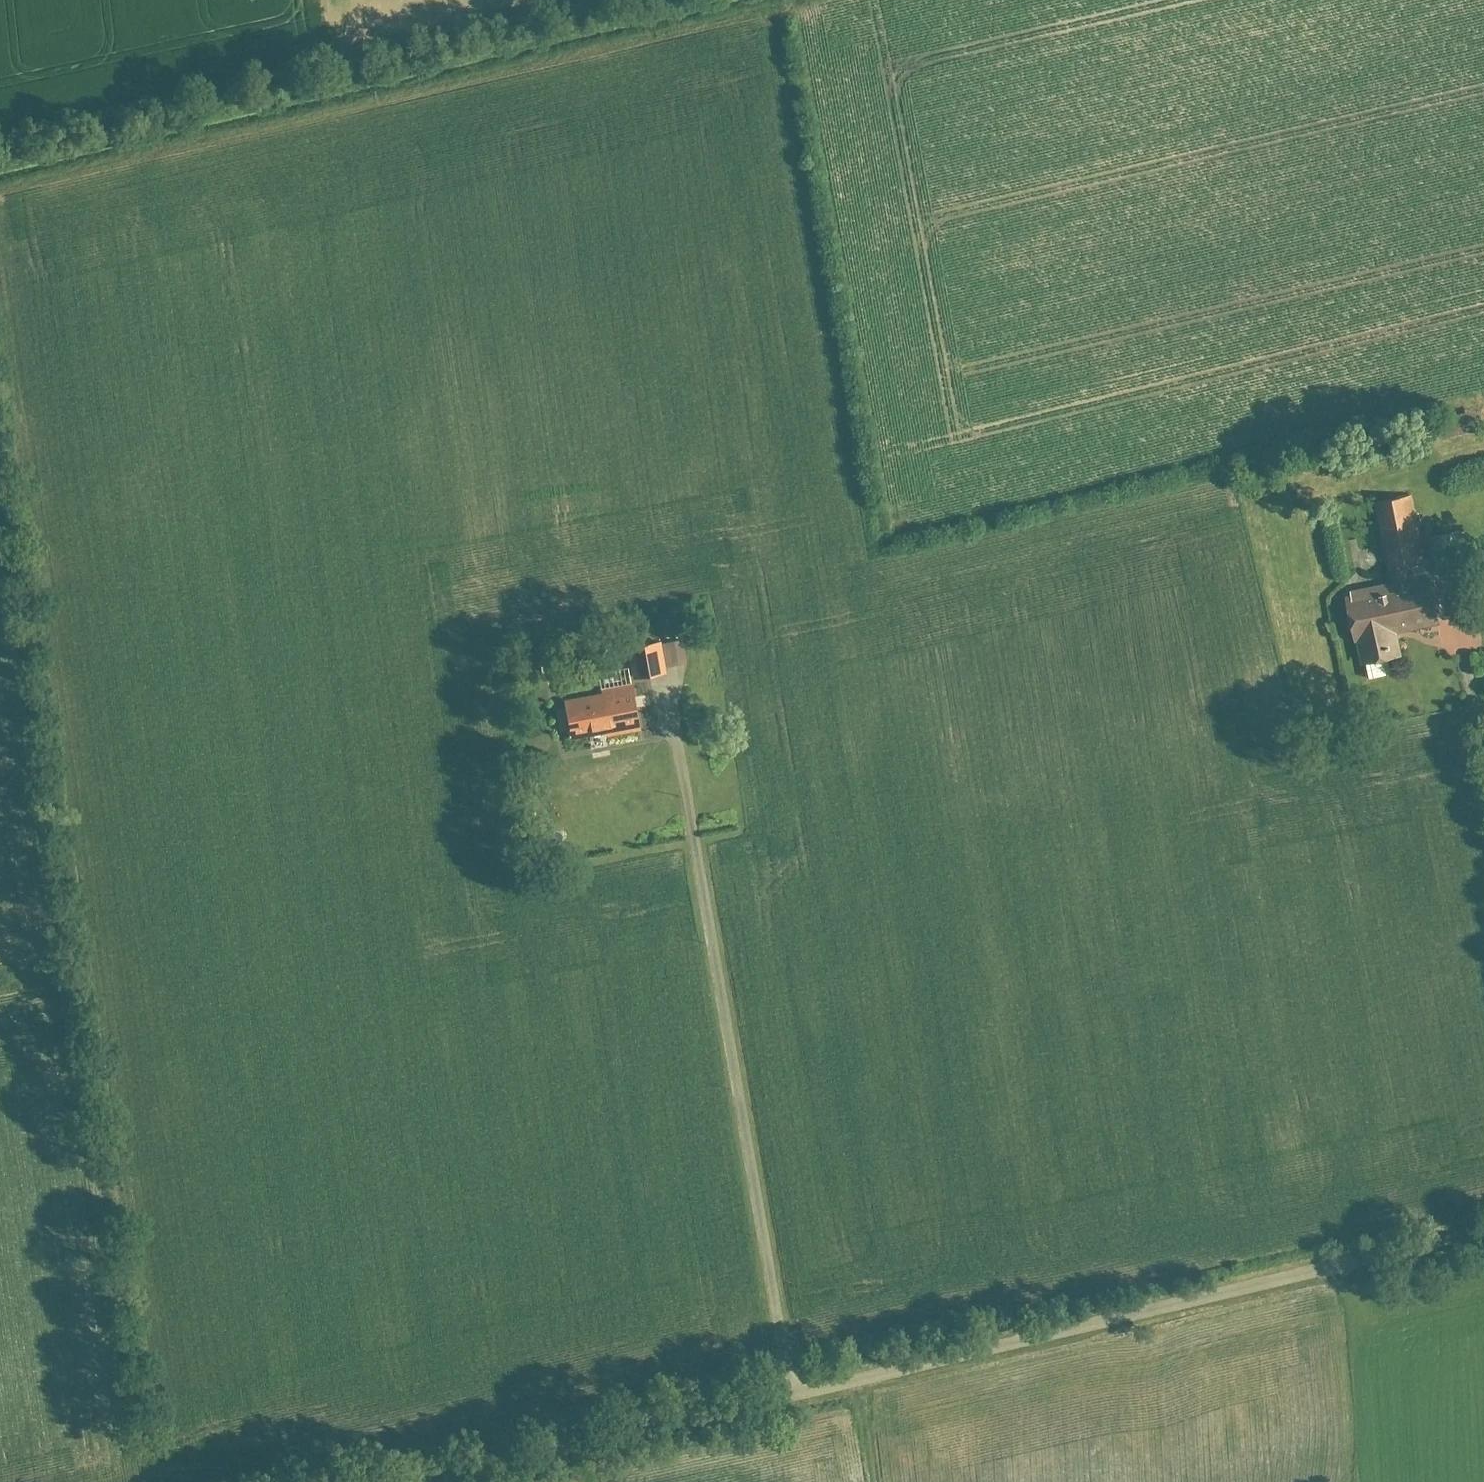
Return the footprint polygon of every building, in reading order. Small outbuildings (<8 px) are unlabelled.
[(1411,496),(1374,503),(1392,592),(1351,600),(1365,671),(1404,663),(1399,637),(1441,629),(1432,584),(1414,587),(1408,560),(1423,556),(1411,496)] [(1432,577),(1468,571),(1461,530),(1424,536),(1432,577)] [(683,641),(663,644),(667,669),(687,666),(683,641)] [(663,644),(628,650),(633,682),(668,676),(667,669),(663,644)] [(565,700),(570,740),(641,731),(636,691),(565,700)]
